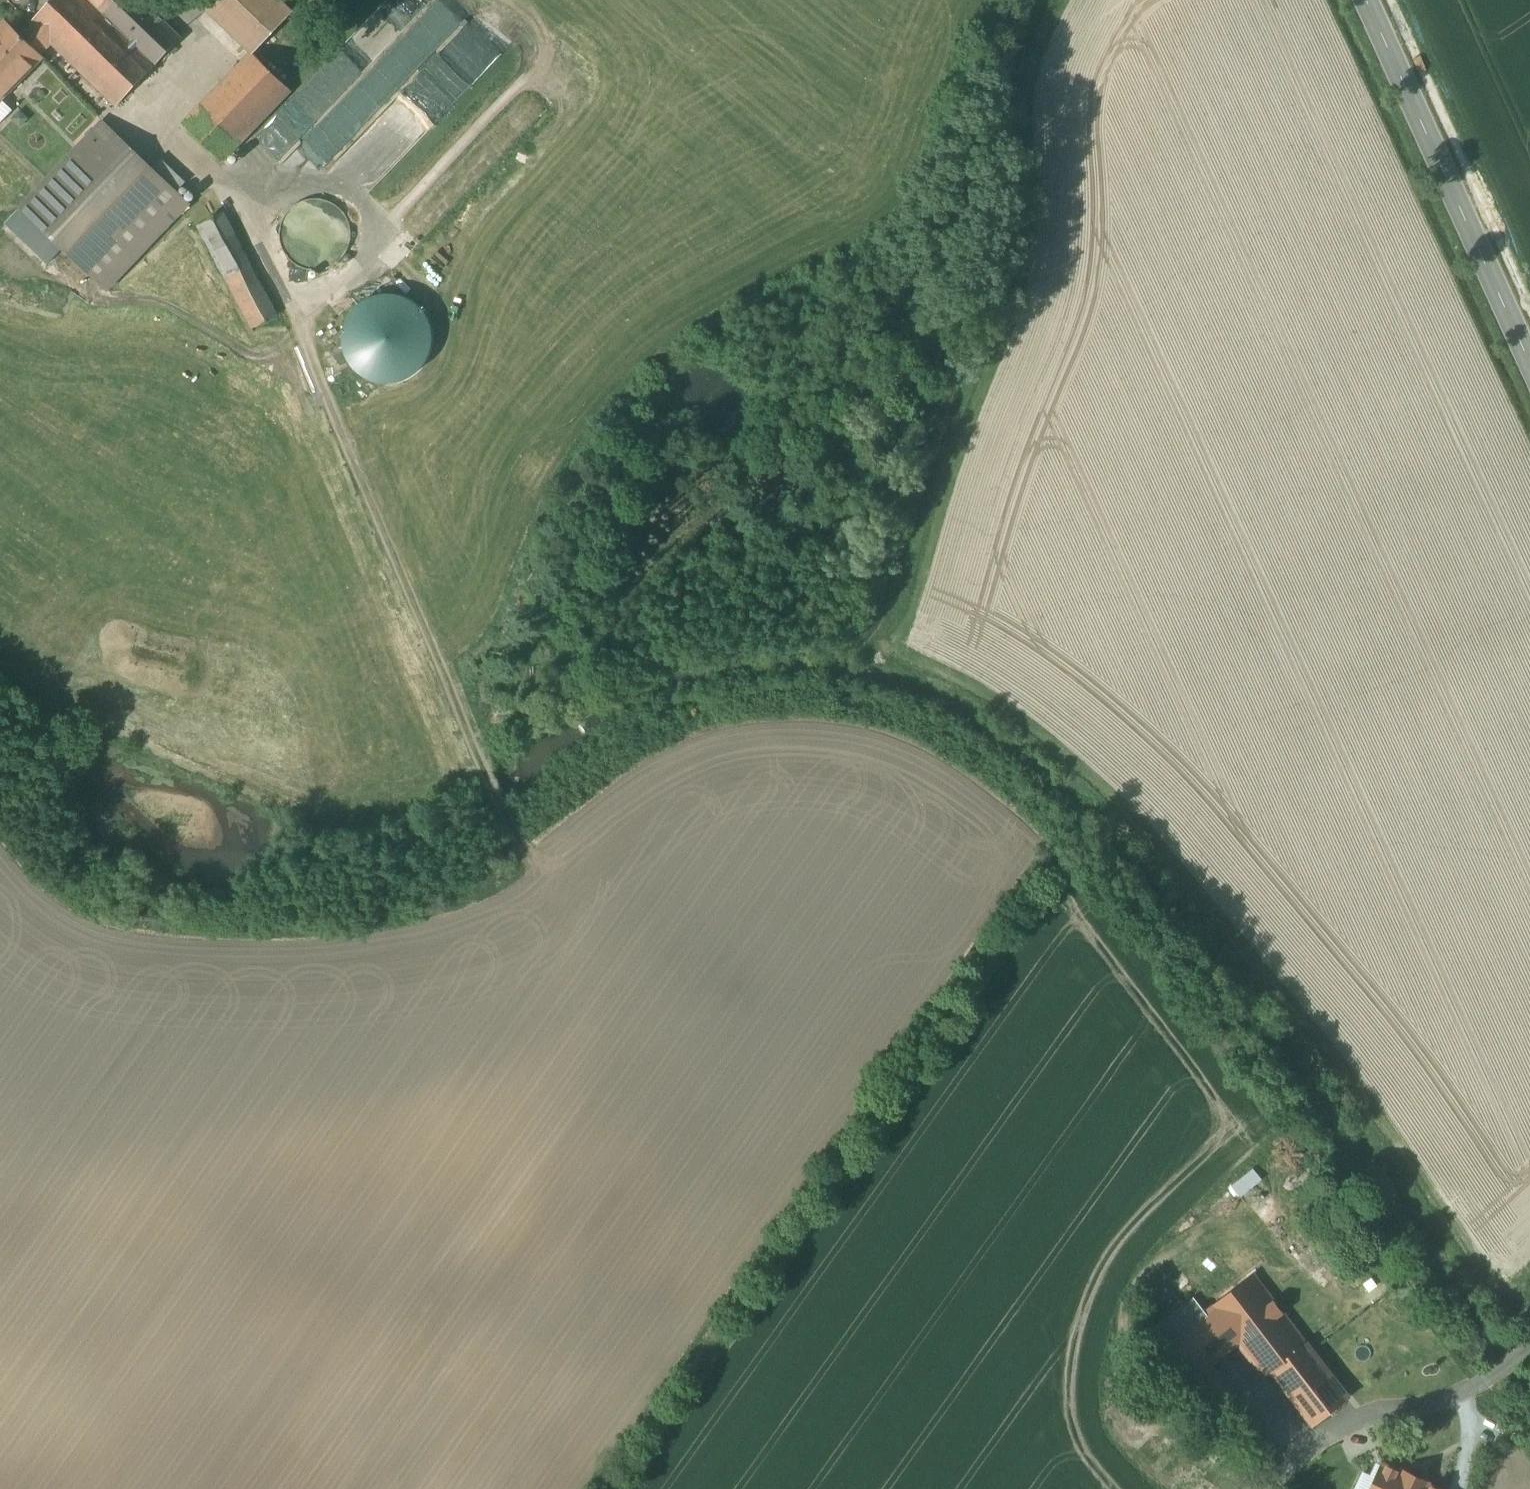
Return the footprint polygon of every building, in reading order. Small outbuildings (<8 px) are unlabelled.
[(142,0),(54,0),(31,24),(32,25),(52,45),(116,107),(182,39),(142,0)] [(279,0),(218,0),(208,11),(253,53),(292,13),(279,0)] [(6,22),(0,27),(0,102),(1,100),(42,58),(40,56),(52,45),(32,25),(21,36),(6,22)] [(222,162),(291,91),(253,54),(184,125),(222,162)] [(1,100),(0,102),(0,124),(13,111),(1,100)] [(152,169),(103,122),(49,179),(20,209),(62,249),(107,291),(187,207),(190,204),(176,192),(152,169)] [(161,161),(152,169),(176,192),(185,184),(161,161)] [(279,315),(213,194),(188,208),(253,329),(279,315)] [(330,204),(319,201),(308,202),(298,206),(290,214),(284,223),(282,234),(284,245),(289,255),(297,263),(307,267),(318,268),(329,266),(338,260),(345,251),(349,241),(349,230),(346,219),(339,210),(330,204)] [(62,249),(20,209),(6,224),(48,264),(62,249)] [(1339,1278),(1323,1256),(1310,1265),(1327,1288),(1339,1278)] [(1305,1345),(1253,1278),(1210,1311),(1199,1297),(1151,1334),(1255,1468),(1278,1450),(1212,1365),(1239,1344),(1265,1378),(1273,1372),(1313,1424),(1346,1398),(1305,1345)] [(1382,1466),(1372,1488),(1431,1488),(1425,1486),(1426,1484),(1403,1473),(1401,1475),(1382,1466)]
